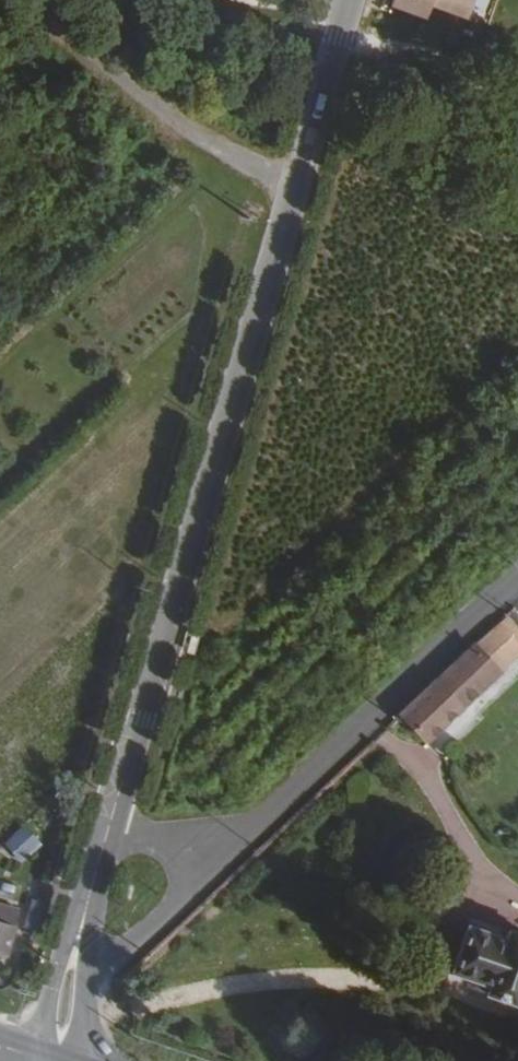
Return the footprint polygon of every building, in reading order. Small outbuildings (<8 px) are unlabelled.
[(432,12),(435,0),(399,0),(432,12)] [(511,613),(498,626),(505,635),(512,628),(517,636),(517,622),(511,613)] [(498,626),(478,644),(495,663),(499,659),(506,667),(517,656),(517,636),(512,628),(505,635),(498,626)] [(499,659),(495,663),(478,644),(405,713),(430,738),(506,667),(499,659)] [(39,840),(25,825),(10,839),(24,854),(39,840)] [(36,943),(49,898),(40,896),(39,895),(25,939),(36,943)] [(1,914),(0,914),(0,951),(9,954),(25,905),(6,899),(1,914)] [(492,991),(517,1001),(517,927),(513,925),(511,934),(472,919),(457,967),(473,975),(472,980),(493,988),(492,991)]
